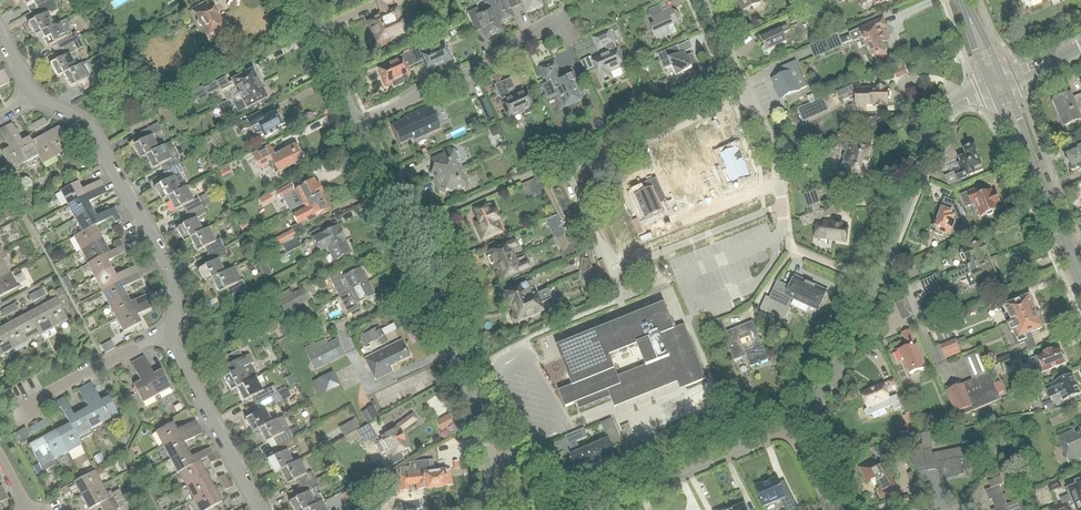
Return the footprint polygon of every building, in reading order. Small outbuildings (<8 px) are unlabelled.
[(87,4),(92,13),(105,5),(101,0),(93,0),(87,4)] [(378,41),(391,35),(391,34),(395,32),(396,35),(405,30),(396,10),(389,13),(385,5),(396,0),(374,0),(381,15),(375,18),(376,21),(370,24),(378,41)] [(490,8),(498,24),(500,23),(504,22),(507,21),(510,19),(513,17),(509,10),(516,7),(512,0),(492,0),(487,2),(490,8)] [(516,7),(522,4),(525,12),(528,11),(532,10),(535,8),(538,6),(541,5),(539,0),(512,0),(516,7)] [(742,13),(760,5),(758,0),(736,0),(742,13)] [(36,19),(27,23),(35,37),(41,34),(53,27),(46,13),(57,8),(53,1),(40,8),(32,12),(36,19)] [(199,26),(202,26),(211,44),(226,36),(223,29),(225,28),(221,21),(219,22),(207,1),(192,9),(196,18),(197,18),(198,19),(196,22),(199,26)] [(185,5),(176,10),(180,16),(188,11),(185,5)] [(678,23),(677,22),(679,18),(679,14),(676,12),(672,10),(672,9),(664,13),(660,5),(648,11),(654,25),(650,26),(657,41),(677,32),(674,25),(678,23)] [(501,30),(498,24),(490,8),(479,13),(476,7),(466,12),(476,32),(482,29),(485,37),(488,36),(492,35),(495,34),(498,31),(501,30)] [(800,11),(788,17),(791,25),(804,19),(800,11)] [(881,39),(882,38),(879,31),(887,28),(883,19),(849,34),(849,36),(840,40),(842,45),(852,41),(852,42),(862,38),(867,50),(868,49),(872,58),(880,54),(883,62),(890,59),(881,39)] [(62,48),(79,39),(75,32),(71,34),(69,29),(69,25),(66,20),(53,27),(41,34),(48,47),(58,41),(62,48)] [(774,33),(761,39),(764,46),(763,47),(762,49),(765,55),(767,55),(781,49),(781,47),(781,45),(787,43),(783,34),(789,31),(786,25),(773,31),(774,33)] [(616,43),(623,40),(617,26),(608,30),(609,31),(593,39),(598,50),(605,47),(608,53),(592,61),(602,83),(612,79),(609,73),(624,65),(617,49),(615,45),(616,44),(616,43)] [(836,35),(808,48),(814,60),(842,47),(836,35)] [(83,47),(79,39),(62,48),(54,53),(58,60),(49,65),(57,78),(63,75),(82,64),(75,51),(83,47)] [(422,46),(411,51),(417,64),(423,61),(427,69),(450,59),(443,43),(425,52),(422,46)] [(677,46),(657,55),(664,69),(671,66),(676,76),(679,74),(683,81),(701,73),(692,54),(683,59),(677,46)] [(406,69),(417,64),(411,51),(399,56),(400,59),(378,69),(385,84),(390,82),(393,88),(404,83),(401,77),(408,74),(406,69)] [(776,90),(780,99),(808,87),(796,61),(782,67),(785,74),(772,80),(777,90),(776,90)] [(97,83),(86,62),(82,64),(63,75),(70,88),(78,84),(82,91),(97,83)] [(579,99),(572,82),(576,80),(572,72),(560,77),(553,62),(540,68),(547,82),(540,85),(547,99),(558,94),(563,107),(579,99)] [(905,67),(892,72),(895,81),(908,75),(905,67)] [(227,101),(259,84),(256,79),(259,78),(255,70),(252,71),(252,70),(243,75),(244,76),(229,84),(228,82),(222,81),(223,81),(221,78),(205,87),(204,86),(189,93),(192,99),(201,102),(210,97),(208,94),(224,86),(228,93),(223,95),(227,101)] [(110,74),(100,80),(105,88),(115,83),(110,74)] [(7,76),(0,79),(0,87),(10,82),(7,76)] [(514,88),(510,78),(493,86),(508,118),(522,112),(524,116),(533,112),(531,108),(533,107),(526,90),(510,98),(507,91),(514,88)] [(858,94),(858,91),(860,91),(860,81),(835,91),(840,102),(858,94)] [(235,105),(238,111),(247,106),(247,107),(251,105),(254,111),(265,105),(262,100),(268,96),(265,89),(262,90),(259,84),(227,101),(218,106),(222,114),(232,109),(231,107),(235,105)] [(886,107),(886,105),(888,105),(888,98),(890,96),(890,92),(888,90),(886,90),(886,88),(877,88),(877,90),(858,91),(858,94),(858,109),(865,109),(865,106),(876,105),(876,107),(886,107)] [(1080,111),(1080,101),(1077,94),(1071,97),(1070,93),(1053,100),(1063,125),(1080,118),(1078,112),(1080,111)] [(485,99),(478,102),(487,120),(493,117),(485,99)] [(391,125),(400,145),(413,139),(414,141),(414,140),(413,137),(426,131),(427,135),(441,128),(430,105),(408,115),(409,117),(405,119),(404,117),(403,117),(404,119),(391,125)] [(285,124),(278,110),(261,119),(259,114),(240,124),(243,130),(250,128),(256,139),(268,132),(271,134),(276,131),(277,128),(285,124)] [(45,118),(38,122),(42,128),(48,125),(45,118)] [(36,131),(42,128),(38,122),(32,125),(36,131)] [(39,155),(32,142),(30,137),(22,141),(13,123),(6,126),(25,162),(39,155)] [(140,159),(145,156),(158,149),(151,136),(161,130),(157,123),(136,134),(140,142),(132,146),(140,159)] [(25,162),(6,126),(0,129),(0,130),(10,148),(3,152),(12,169),(25,162)] [(496,126),(491,128),(495,136),(500,133),(496,126)] [(45,135),(57,156),(71,148),(60,127),(45,135)] [(44,163),(57,156),(45,135),(32,142),(39,155),(44,163)] [(872,143),(866,141),(867,135),(847,143),(847,146),(844,147),(843,150),(844,153),(846,153),(846,155),(844,157),(843,161),(844,163),(841,173),(864,179),(866,170),(867,170),(870,159),(869,159),(871,149),(872,143)] [(950,174),(944,177),(948,185),(968,177),(967,176),(983,170),(980,164),(982,161),(980,159),(978,158),(975,151),(977,151),(974,143),(970,145),(970,146),(967,148),(964,150),(966,153),(961,155),(963,158),(959,159),(961,162),(947,168),(950,174)] [(1062,153),(1068,165),(1075,162),(1075,161),(1076,160),(1075,158),(1080,156),(1080,145),(1062,153)] [(170,159),(164,146),(158,149),(145,156),(152,169),(162,164),(167,171),(180,164),(176,156),(170,159)] [(300,161),(302,160),(297,151),(299,149),(297,146),(294,146),(275,156),(270,146),(252,154),(260,169),(269,164),(275,175),(293,165),(296,166),(300,164),(300,161)] [(434,180),(461,168),(457,159),(460,158),(457,151),(448,148),(441,151),(443,154),(430,160),(433,166),(431,173),(434,180)] [(738,148),(721,156),(727,170),(722,171),(728,184),(732,182),(733,184),(750,177),(738,148)] [(1075,158),(1076,160),(1075,161),(1075,162),(1068,165),(1070,171),(1079,167),(1079,169),(1080,169),(1080,156),(1075,158)] [(184,171),(180,164),(167,171),(158,176),(162,183),(154,187),(162,201),(168,197),(180,190),(186,187),(178,174),(184,171)] [(229,166),(219,171),(222,177),(232,172),(229,166)] [(687,171),(673,177),(685,203),(700,197),(695,185),(701,182),(694,166),(686,169),(687,171)] [(467,181),(461,168),(434,180),(432,181),(438,192),(447,194),(448,191),(455,192),(465,188),(467,181)] [(646,190),(634,195),(645,220),(662,212),(658,204),(666,200),(656,178),(643,184),(646,190)] [(100,180),(82,190),(78,182),(61,191),(69,205),(104,187),(100,180)] [(536,180),(523,185),(528,197),(535,194),(536,197),(542,194),(536,180)] [(291,185),(276,193),(280,199),(283,198),(290,211),(304,204),(321,194),(322,194),(317,185),(315,186),(312,181),(302,187),(301,185),(296,188),(297,190),(295,192),(291,185)] [(69,205),(76,218),(92,210),(88,202),(107,192),(104,187),(69,205)] [(185,205),(189,212),(202,205),(198,198),(193,200),(186,187),(180,190),(168,197),(175,210),(185,205)] [(977,189),(963,194),(960,196),(965,207),(975,203),(981,216),(987,214),(988,216),(994,214),(993,211),(998,209),(996,204),(999,203),(995,193),(992,195),(990,190),(979,195),(977,189)] [(555,193),(559,203),(565,200),(561,190),(555,193)] [(262,198),(266,205),(277,199),(272,191),(262,198)] [(816,191),(803,195),(807,211),(812,209),(811,206),(820,203),(816,191)] [(206,194),(199,197),(203,204),(209,201),(206,194)] [(300,213),(293,216),(298,225),(306,220),(308,224),(316,220),(314,216),(318,214),(319,215),(328,210),(327,209),(328,208),(321,194),(304,204),(307,209),(300,213)] [(943,233),(950,235),(951,231),(956,233),(958,228),(966,224),(955,201),(944,197),(933,227),(935,228),(934,229),(936,230),(935,234),(942,237),(943,233)] [(565,200),(559,203),(564,212),(570,209),(565,200)] [(494,210),(497,209),(494,202),(489,204),(474,211),(477,217),(475,217),(478,224),(476,225),(479,232),(484,230),(487,236),(500,230),(496,221),(499,220),(494,210)] [(184,242),(189,238),(202,232),(195,218),(206,213),(202,205),(189,212),(180,217),(184,224),(176,228),(184,242)] [(92,210),(76,218),(83,232),(95,225),(112,216),(118,213),(115,207),(96,217),(92,210)] [(826,207),(800,217),(803,226),(829,216),(826,207)] [(118,213),(112,216),(115,222),(121,219),(118,213)] [(565,234),(557,215),(546,221),(554,239),(565,234)] [(587,222),(578,226),(580,231),(590,227),(587,222)] [(816,238),(826,239),(826,240),(845,242),(847,229),(841,228),(842,224),(823,222),(822,228),(818,227),(816,238)] [(249,224),(241,229),(245,236),(253,232),(249,224)] [(74,236),(81,250),(102,239),(95,225),(83,232),(74,236)] [(314,239),(320,252),(327,249),(343,240),(344,240),(343,239),(345,236),(342,232),(340,232),(339,230),(338,231),(336,226),(322,233),(320,229),(308,235),(311,241),(314,239)] [(208,229),(202,232),(189,238),(197,252),(207,247),(211,254),(224,246),(220,239),(215,242),(208,229)] [(297,237),(293,229),(275,239),(279,246),(297,237)] [(493,264),(494,267),(514,258),(511,250),(517,247),(514,241),(517,240),(514,235),(508,238),(510,243),(489,252),(491,257),(487,258),(490,265),(493,264)] [(81,250),(88,263),(109,252),(102,239),(81,250)] [(120,239),(113,242),(116,248),(123,245),(123,244),(120,239)] [(299,242),(297,239),(282,246),(284,250),(287,254),(301,246),(299,242)] [(573,241),(579,254),(585,251),(579,239),(573,241)] [(343,240),(327,249),(333,262),(343,257),(345,259),(349,256),(348,254),(350,254),(343,240)] [(573,256),(579,254),(573,241),(569,243),(569,245),(568,246),(573,256)] [(955,270),(957,274),(989,260),(988,255),(987,253),(989,251),(987,246),(985,246),(984,243),(963,252),(964,254),(960,255),(963,262),(966,261),(968,265),(964,267),(964,265),(957,268),(957,269),(955,270)] [(112,269),(108,261),(126,251),(123,245),(116,248),(109,252),(88,263),(88,264),(95,278),(112,269)] [(228,254),(224,246),(211,254),(203,258),(206,265),(198,269),(206,283),(211,280),(224,273),(217,259),(228,254)] [(573,256),(568,246),(563,255),(565,260),(573,256)] [(0,253),(0,278),(11,273),(3,259),(7,257),(4,251),(0,253)] [(527,263),(525,257),(522,258),(516,261),(514,258),(494,267),(498,274),(497,276),(499,282),(512,276),(512,278),(522,274),(531,270),(527,263)] [(261,258),(256,261),(260,268),(265,265),(261,258)] [(592,270),(589,260),(583,259),(580,274),(592,270)] [(993,266),(992,266),(989,260),(957,274),(950,276),(953,282),(965,276),(970,287),(978,284),(979,286),(987,283),(986,281),(997,277),(995,274),(996,273),(993,266)] [(95,278),(102,291),(137,273),(134,266),(116,276),(112,269),(95,278)] [(235,267),(224,273),(211,280),(218,293),(226,289),(230,296),(246,288),(235,267)] [(346,267),(328,276),(339,297),(367,283),(366,281),(368,279),(365,274),(362,274),(360,269),(349,275),(346,267)] [(581,275),(584,283),(597,278),(593,270),(581,275)] [(11,273),(0,278),(0,296),(18,287),(11,273)] [(102,291),(109,305),(127,296),(122,288),(140,278),(137,273),(102,291)] [(919,282),(922,288),(939,281),(936,275),(919,282)] [(301,283),(303,288),(311,284),(308,279),(301,283)] [(789,289),(777,283),(769,300),(786,308),(791,298),(818,311),(826,294),(794,279),(789,289)] [(604,280),(595,284),(600,294),(609,290),(604,280)] [(508,305),(510,304),(511,307),(532,297),(531,296),(537,293),(532,281),(505,293),(506,296),(504,297),(508,305)] [(942,288),(939,281),(922,288),(925,295),(942,288)] [(367,283),(339,297),(348,314),(360,308),(358,304),(366,300),(368,302),(373,299),(373,297),(374,296),(367,283)] [(314,290),(311,284),(303,288),(306,294),(314,290)] [(61,288),(55,291),(58,297),(64,294),(61,288)] [(309,299),(306,294),(303,288),(297,291),(303,302),(309,299)] [(42,289),(36,292),(39,298),(45,295),(42,289)] [(278,296),(280,300),(285,298),(291,294),(292,294),(289,289),(278,296)] [(529,315),(530,317),(542,312),(539,304),(551,298),(547,289),(537,293),(531,296),(532,297),(511,307),(514,313),(512,314),(511,315),(511,317),(512,319),(515,321),(518,320),(529,315)] [(297,291),(292,294),(291,294),(297,306),(303,302),(297,291)] [(33,302),(39,298),(36,292),(29,296),(33,302)] [(109,305),(117,318),(151,299),(148,293),(130,303),(127,296),(109,305)] [(297,306),(291,294),(285,298),(291,309),(297,306)] [(1011,301),(1002,305),(1006,313),(1003,315),(1007,325),(1036,313),(1029,297),(1012,304),(1011,301)] [(57,298),(43,305),(54,326),(68,319),(57,298)] [(284,312),(291,309),(285,298),(280,300),(279,301),(284,312)] [(895,303),(903,321),(914,316),(906,298),(895,303)] [(155,306),(151,299),(117,318),(124,332),(141,323),(137,315),(155,306)] [(9,307),(12,313),(18,310),(15,304),(9,307)] [(580,410),(613,396),(613,395),(622,391),(627,402),(682,379),(685,388),(706,379),(684,325),(674,329),(673,325),(664,304),(663,304),(663,307),(611,327),(610,325),(608,326),(608,327),(573,340),(572,341),(557,347),(561,357),(561,358),(565,367),(567,373),(577,369),(582,382),(572,386),(559,391),(566,407),(577,403),(579,410),(580,410)] [(937,304),(920,312),(924,320),(941,312),(937,304)] [(43,305),(29,312),(40,334),(54,326),(43,305)] [(322,306),(315,310),(318,315),(325,311),(322,306)] [(6,316),(12,313),(9,307),(2,310),(6,316)] [(40,334),(29,312),(15,319),(27,341),(40,334)] [(1036,313),(1007,325),(1016,346),(1025,342),(1028,351),(1037,348),(1030,333),(1042,328),(1036,313)] [(13,348),(27,341),(15,319),(2,327),(13,348)] [(722,321),(706,327),(708,332),(724,325),(722,321)] [(768,360),(752,322),(723,334),(733,360),(746,355),(751,367),(768,360)] [(380,326),(368,332),(373,342),(380,338),(384,344),(389,341),(383,329),(381,329),(380,326)] [(13,348),(2,327),(0,328),(0,355),(13,348)] [(908,346),(900,350),(897,351),(902,361),(904,360),(910,374),(926,367),(916,343),(915,344),(909,330),(902,333),(908,346)] [(957,345),(954,338),(938,344),(941,352),(957,345)] [(337,339),(308,353),(316,369),(344,354),(337,339)] [(401,339),(364,359),(375,380),(393,371),(390,366),(410,356),(401,339)] [(960,353),(957,345),(941,352),(945,360),(960,353)] [(1059,347),(1037,357),(1030,359),(1037,374),(1065,362),(1064,361),(1065,360),(1063,356),(1062,356),(1059,347)] [(979,352),(963,359),(972,380),(946,391),(958,417),(999,399),(979,352)] [(223,379),(230,392),(236,389),(255,378),(258,377),(251,364),(252,363),(249,356),(227,367),(231,374),(223,379)] [(137,360),(156,396),(170,388),(161,371),(154,375),(144,357),(137,360)] [(142,403),(156,396),(137,360),(131,364),(141,382),(133,386),(142,403)] [(341,386),(334,371),(320,378),(327,392),(341,386)] [(1055,382),(1055,383),(1045,387),(1049,397),(1059,393),(1063,401),(1080,394),(1072,375),(1055,382)] [(254,396),(258,403),(271,397),(278,393),(274,385),(262,392),(255,378),(236,389),(243,402),(254,396)] [(865,414),(867,415),(870,414),(891,405),(893,409),(895,410),(902,407),(897,396),(890,399),(887,392),(897,387),(894,379),(861,393),(867,408),(865,409),(864,411),(865,414)] [(993,384),(997,394),(1005,391),(1001,381),(993,384)] [(84,387),(103,422),(117,415),(108,398),(100,402),(91,383),(84,387)] [(90,430),(103,422),(84,387),(78,390),(88,408),(80,412),(90,430)] [(652,394),(654,399),(668,393),(666,388),(652,394)] [(245,420),(252,433),(258,430),(271,422),(264,410),(275,404),(271,397),(258,403),(249,408),(253,416),(245,420)] [(63,398),(57,401),(60,407),(69,423),(79,441),(92,434),(90,430),(80,412),(73,416),(63,398)] [(1051,400),(1043,404),(1045,411),(1054,407),(1051,400)] [(57,401),(51,404),(54,410),(60,407),(57,401)] [(373,406),(367,410),(372,420),(379,417),(373,406)] [(917,427),(912,411),(906,413),(907,415),(903,416),(908,430),(917,427)] [(383,436),(385,439),(379,442),(379,443),(375,445),(382,458),(387,456),(393,467),(402,461),(398,453),(408,448),(405,442),(406,441),(403,435),(404,434),(402,430),(417,419),(413,413),(392,429),(391,431),(383,436)] [(448,413),(436,421),(442,431),(454,424),(448,413)] [(276,437),(280,444),(293,437),(301,433),(297,426),(284,433),(277,419),(271,422),(258,430),(265,443),(276,437)] [(355,420),(350,422),(354,430),(359,428),(355,420)] [(155,432),(163,447),(198,427),(195,421),(177,431),(172,423),(155,432)] [(42,422),(35,425),(39,431),(45,427),(42,422)] [(81,445),(79,441),(69,423),(56,431),(67,452),(81,445)] [(369,424),(357,430),(361,437),(373,430),(369,424)] [(32,434),(39,431),(35,425),(29,428),(32,434)] [(198,427),(163,447),(170,460),(188,451),(184,443),(202,433),(198,427)] [(608,440),(591,447),(598,463),(615,456),(611,448),(616,446),(615,444),(621,442),(615,427),(604,432),(608,440)] [(584,429),(565,437),(573,455),(571,455),(578,472),(598,463),(591,447),(580,451),(576,442),(587,437),(584,429)] [(1073,430),(1057,437),(1068,463),(1080,457),(1080,429),(1080,431),(1075,433),(1073,430)] [(373,430),(361,437),(364,442),(376,436),(373,430)] [(53,459),(67,452),(56,431),(42,438),(53,459)] [(267,461),(275,474),(280,471),(294,464),(286,451),(297,445),(293,437),(280,444),(271,449),(275,457),(267,461)] [(57,465),(53,459),(42,438),(28,445),(43,473),(57,465)] [(932,453),(931,448),(924,450),(928,470),(939,468),(941,478),(963,474),(960,459),(980,455),(978,444),(932,453)] [(213,454),(210,448),(192,458),(188,451),(170,460),(177,474),(178,473),(200,461),(206,458),(213,454)] [(216,460),(213,454),(206,458),(209,464),(216,460)] [(122,459),(117,462),(122,471),(127,469),(122,459)] [(401,481),(398,482),(399,492),(409,491),(408,484),(417,483),(424,482),(424,488),(451,485),(450,470),(433,472),(432,460),(409,463),(410,467),(399,469),(401,481)] [(867,483),(876,478),(881,487),(877,490),(881,497),(897,488),(885,464),(878,467),(874,460),(859,467),(867,483)] [(200,461),(178,473),(186,487),(207,475),(200,461)] [(298,479),(302,485),(315,478),(311,472),(307,475),(299,461),(294,464),(280,471),(287,485),(298,479)] [(147,472),(143,464),(137,467),(141,475),(147,472)] [(74,483),(81,497),(103,485),(96,471),(74,483)] [(186,487),(193,499),(214,488),(207,475),(186,487)] [(217,479),(220,484),(227,481),(224,476),(217,479)] [(298,498),(290,502),(294,509),(307,509),(316,505),(321,502),(324,501),(320,494),(318,495),(312,498),(309,492),(315,489),(319,487),(319,486),(315,478),(302,485),(306,493),(298,498)] [(781,500),(786,509),(798,509),(784,481),(779,483),(777,478),(755,487),(764,507),(781,500)] [(231,487),(227,481),(220,484),(224,491),(231,487)] [(1060,481),(1047,486),(1050,493),(1063,488),(1060,481)] [(1066,486),(1068,490),(1066,491),(1067,495),(1059,499),(1061,503),(1063,509),(1080,502),(1080,481),(1066,486)] [(81,497),(88,509),(90,509),(99,505),(102,509),(103,509),(122,500),(125,499),(120,489),(112,493),(111,491),(107,493),(103,485),(81,497)] [(70,493),(66,486),(60,489),(64,497),(70,493)] [(988,501),(992,500),(996,509),(995,509),(1023,509),(1020,500),(1007,505),(1006,501),(1008,501),(1006,495),(1003,495),(1000,486),(985,491),(988,501)] [(214,488),(193,499),(198,509),(207,509),(222,502),(214,488)] [(343,493),(347,501),(354,498),(349,490),(343,493)] [(125,506),(122,500),(103,509),(118,509),(125,506)] [(900,502),(902,509),(910,509),(909,501),(900,502)] [(1063,509),(1061,503),(1055,505),(1048,508),(1049,509),(1071,509),(1075,508),(1076,509),(1080,509),(1080,502),(1063,509)]
